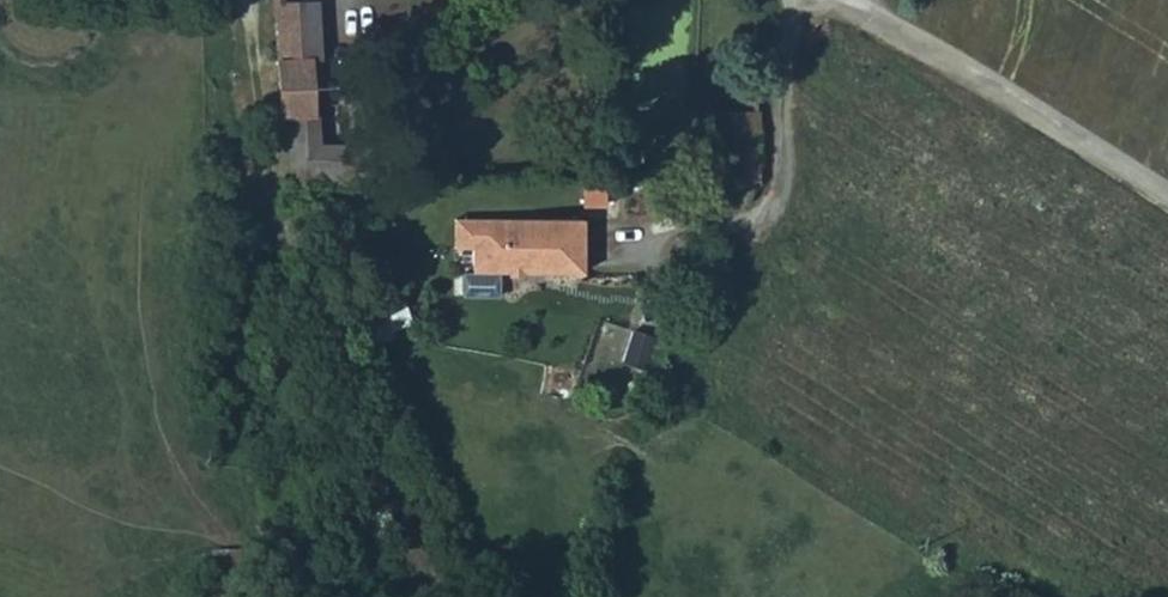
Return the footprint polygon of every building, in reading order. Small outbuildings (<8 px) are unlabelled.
[(270,2),(272,55),(305,53),(302,0),(300,0),(270,2)] [(305,53),(272,55),(276,113),(308,112),(305,53)] [(308,112),(276,113),(280,185),(366,184),(365,144),(310,145),(310,124),(308,112)] [(466,249),(466,220),(448,220),(448,249),(466,249)] [(577,220),(466,220),(466,249),(466,272),(577,272),(577,220)] [(355,346),(410,326),(399,294),(343,314),(355,346)]
